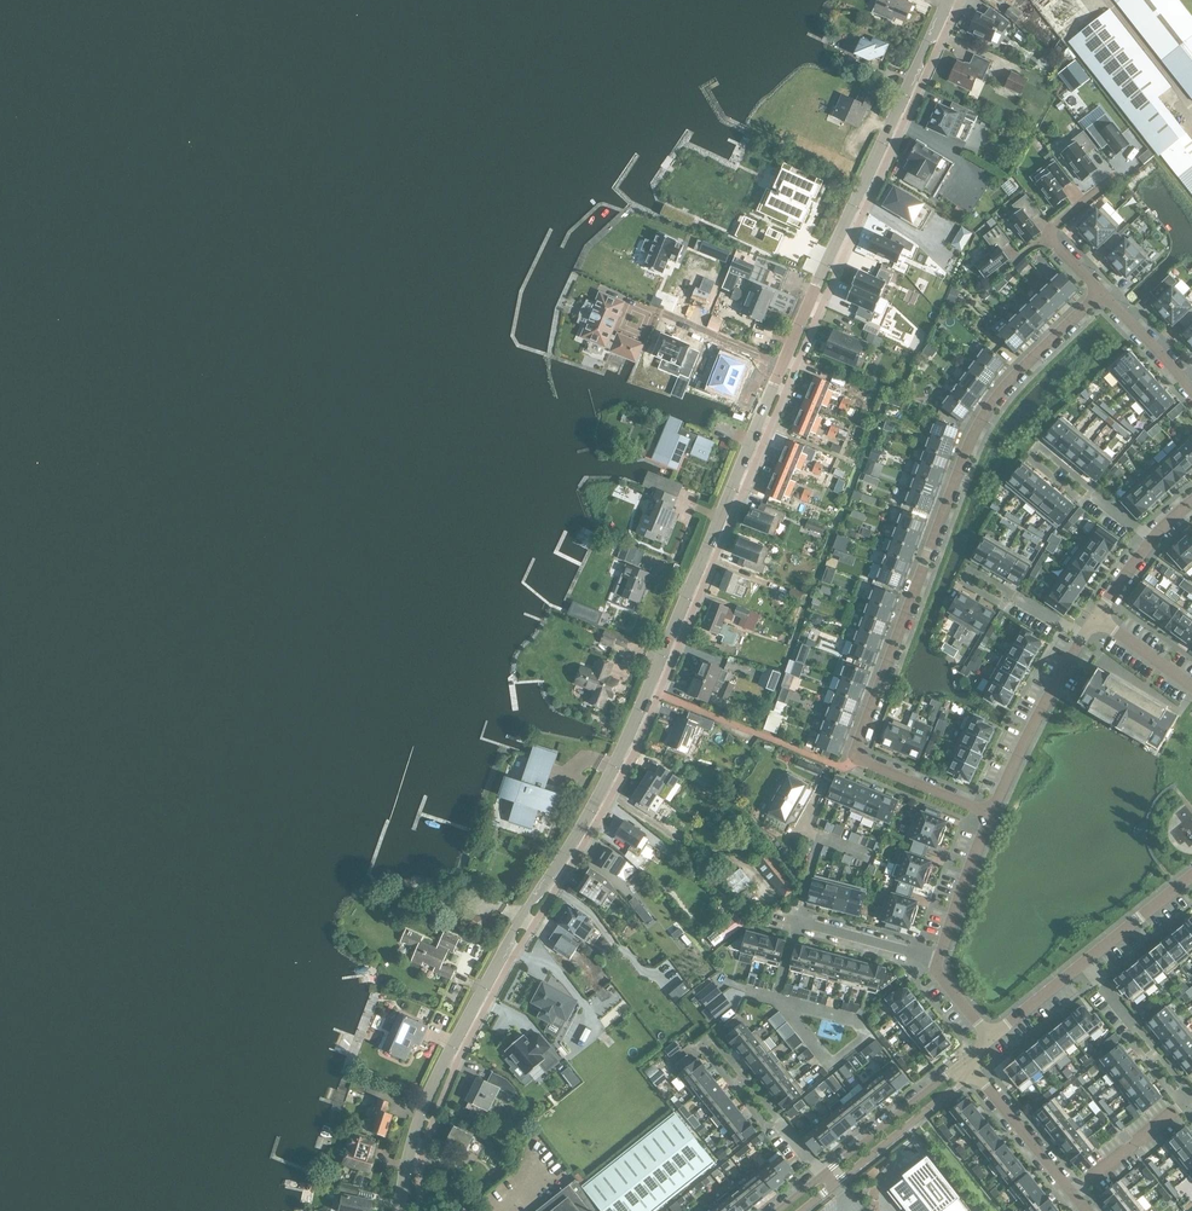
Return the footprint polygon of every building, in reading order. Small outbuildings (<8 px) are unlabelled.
[(875,8),(873,13),(893,22),(895,17),(905,22),(913,5),(902,0),(878,0),(875,8)] [(1179,0),(1114,0),(1191,99),(1191,17),(1179,0)] [(1005,14),(1016,23),(1022,14),(1011,6),(1005,14)] [(1068,42),(1191,196),(1191,141),(1158,99),(1172,87),(1110,9),(1068,42)] [(982,39),(992,43),(997,31),(1003,34),(1010,24),(992,11),(987,18),(977,13),(973,18),(974,20),(968,32),(975,35),(974,37),(980,41),(982,39)] [(885,56),(889,45),(878,40),(874,38),(872,43),(862,39),(855,55),(871,62),(878,59),(882,61),(885,56)] [(949,81),(972,91),(977,79),(983,81),(991,63),(975,56),(970,67),(958,61),(949,81)] [(1075,61),(1058,74),(1072,93),(1090,79),(1075,61)] [(1030,81),(1011,72),(1005,88),(1023,95),(1030,81)] [(833,116),(837,117),(859,127),(867,108),(870,109),(877,93),(862,86),(856,100),(842,94),(833,116)] [(1061,102),(1056,106),(1059,111),(1065,106),(1061,102)] [(950,110),(938,104),(928,127),(948,137),(948,136),(949,134),(966,142),(980,116),(953,103),(950,110)] [(1108,144),(1116,155),(1129,144),(1106,114),(1086,129),(1102,149),(1103,149),(1101,147),(1107,142),(1108,144)] [(1061,154),(1082,181),(1097,169),(1086,155),(1096,147),(1084,132),(1070,142),(1073,145),(1061,154)] [(910,172),(905,180),(933,197),(953,164),(924,147),(925,146),(917,141),(913,149),(914,150),(908,160),(912,162),(907,170),(910,172)] [(1047,149),(1042,154),(1048,161),(1053,156),(1047,149)] [(1146,153),(1139,159),(1143,163),(1150,157),(1146,153)] [(1053,159),(1040,170),(1045,177),(1036,184),(1054,207),(1067,197),(1062,190),(1071,183),(1053,159)] [(782,170),(764,212),(777,217),(776,219),(786,223),(787,221),(791,223),(795,215),(806,220),(820,186),(782,170)] [(933,211),(896,189),(885,206),(900,215),(898,217),(921,231),(933,211)] [(1027,243),(1040,233),(1030,220),(1040,213),(1026,195),(1013,206),(1018,213),(1009,220),(1027,243)] [(1083,223),(1077,228),(1080,231),(1078,232),(1086,240),(1110,216),(1102,208),(1098,211),(1097,209),(1096,210),(1091,206),(1079,218),(1083,223)] [(1095,246),(1097,249),(1103,243),(1107,248),(1120,235),(1116,231),(1117,230),(1115,229),(1119,225),(1110,216),(1086,240),(1093,248),(1095,246)] [(992,218),(986,222),(991,228),(997,223),(992,218)] [(747,225),(740,239),(778,255),(784,241),(770,235),(767,241),(755,236),(758,230),(747,225)] [(1010,242),(997,227),(984,237),(994,250),(975,265),(985,278),(1008,260),(1000,249),(1010,242)] [(959,235),(965,239),(966,240),(967,240),(971,234),(962,229),(959,235)] [(646,240),(642,250),(650,253),(644,267),(663,274),(669,259),(677,262),(684,246),(676,243),(677,240),(658,233),(654,243),(646,240)] [(875,235),(868,250),(897,263),(903,248),(911,252),(914,245),(895,233),(891,242),(875,235)] [(1112,252),(1106,258),(1108,260),(1107,262),(1114,270),(1139,246),(1130,237),(1127,241),(1125,239),(1124,240),(1120,235),(1107,248),(1112,252)] [(702,242),(698,252),(726,262),(730,252),(702,242)] [(1124,276),(1126,278),(1132,273),(1136,277),(1149,265),(1144,260),(1145,260),(1144,258),(1147,255),(1139,246),(1114,270),(1122,278),(1124,276)] [(1025,257),(1015,267),(1020,273),(1030,263),(1025,257)] [(755,267),(736,258),(730,271),(750,279),(755,267)] [(858,271),(852,286),(881,298),(881,297),(880,297),(886,283),(888,284),(893,274),(880,268),(876,278),(858,271)] [(1008,271),(1003,276),(1009,282),(1014,277),(1008,271)] [(740,277),(729,272),(723,289),(733,293),(735,287),(740,277)] [(1067,302),(1068,302),(1079,291),(1060,272),(1049,283),(1067,302)] [(1002,277),(997,282),(1003,288),(1008,283),(1002,277)] [(697,288),(693,297),(696,299),(694,305),(704,309),(715,282),(705,278),(700,290),(697,288)] [(735,287),(733,293),(768,307),(775,292),(753,283),(750,290),(748,290),(746,295),(743,293),(744,291),(735,287)] [(1068,302),(1067,302),(1049,283),(1039,293),(1057,312),(1068,302)] [(1158,300),(1152,305),(1155,308),(1153,310),(1161,317),(1185,294),(1177,285),(1173,288),(1171,287),(1171,288),(1166,283),(1154,296),(1158,300)] [(853,287),(847,301),(861,306),(857,315),(873,321),(877,312),(876,311),(881,298),(852,286),(853,287)] [(952,287),(946,301),(955,305),(958,298),(961,290),(952,287)] [(986,289),(981,294),(986,299),(991,294),(986,289)] [(768,307),(733,293),(731,298),(739,302),(740,299),(744,301),(741,306),(743,307),(740,314),(762,322),(768,307)] [(1057,312),(1039,293),(1029,303),(1047,322),(1057,312)] [(610,335),(616,320),(623,303),(601,294),(596,305),(594,304),(585,325),(588,326),(583,337),(595,342),(594,343),(603,347),(603,345),(612,349),(611,351),(636,362),(643,345),(618,334),(616,338),(610,335)] [(1172,326),(1178,321),(1182,325),(1191,316),(1191,310),(1191,308),(1191,307),(1190,306),(1191,304),(1191,301),(1185,294),(1161,317),(1168,325),(1170,324),(1172,326)] [(1047,322),(1029,303),(1018,313),(1036,332),(1037,332),(1047,322)] [(1037,332),(1036,332),(1018,313),(1008,323),(1026,342),(1037,332)] [(722,319),(712,315),(707,327),(717,331),(722,319)] [(1181,335),(1183,337),(1182,339),(1189,347),(1191,344),(1191,316),(1182,325),(1187,329),(1181,335)] [(1026,342),(1008,323),(997,334),(1015,353),(1026,342)] [(942,324),(937,330),(942,333),(947,327),(942,324)] [(825,353),(856,366),(865,344),(834,331),(825,353)] [(880,343),(882,337),(871,333),(868,339),(880,343)] [(663,335),(654,355),(663,358),(680,366),(678,370),(681,371),(679,376),(677,380),(671,395),(682,399),(686,391),(691,378),(689,378),(700,353),(689,348),(689,346),(663,335)] [(699,381),(696,389),(716,397),(719,389),(733,395),(734,394),(736,394),(739,387),(737,386),(739,380),(741,375),(743,376),(746,368),(744,367),(745,366),(730,360),(733,352),(718,346),(715,355),(717,356),(712,370),(707,384),(699,381)] [(976,359),(997,375),(1006,363),(985,347),(976,359)] [(1136,359),(1137,358),(1132,352),(1130,353),(1125,358),(1124,356),(1116,363),(1117,365),(1109,372),(1119,382),(1139,363),(1136,359)] [(997,375),(976,359),(967,371),(988,386),(989,387),(997,375)] [(1140,361),(1139,363),(1119,382),(1127,392),(1148,373),(1147,373),(1144,369),(1146,368),(1140,361)] [(989,387),(988,386),(967,371),(959,383),(980,398),(989,387)] [(1148,373),(1127,392),(1136,401),(1157,383),(1156,382),(1153,379),(1155,377),(1149,371),(1147,373),(1148,373)] [(815,377),(809,391),(831,399),(834,391),(829,389),(831,383),(815,377)] [(1157,383),(1136,401),(1145,411),(1165,393),(1165,392),(1162,389),(1163,387),(1158,381),(1156,382),(1157,383)] [(980,398),(959,383),(950,394),(971,410),(980,398)] [(1088,387),(1084,390),(1090,397),(1093,394),(1088,387)] [(1090,397),(1084,390),(1081,394),(1087,400),(1090,397)] [(831,399),(809,391),(804,404),(820,410),(822,405),(828,407),(831,399)] [(1165,392),(1165,393),(1145,411),(1154,421),(1175,403),(1170,398),(1172,397),(1167,391),(1165,392)] [(971,410),(950,394),(941,406),(962,422),(971,410)] [(894,396),(891,403),(902,407),(904,399),(894,396)] [(1110,408),(1103,402),(1100,406),(1107,411),(1110,408)] [(817,416),(820,410),(804,404),(798,417),(820,426),(823,418),(817,416)] [(1098,415),(1102,412),(1095,406),(1092,410),(1098,415)] [(1110,408),(1107,411),(1113,417),(1117,413),(1110,408)] [(1179,414),(1174,409),(1174,408),(1167,415),(1172,420),(1179,414)] [(735,411),(733,418),(739,420),(742,413),(735,411)] [(1098,415),(1105,421),(1108,417),(1102,412),(1098,415)] [(659,456),(679,464),(688,445),(698,449),(696,453),(708,458),(714,443),(698,436),(679,428),(682,421),(670,417),(660,441),(664,442),(659,456)] [(820,426),(798,417),(792,431),(808,438),(811,432),(816,434),(820,426)] [(1055,447),(1073,426),(1062,417),(1055,425),(1054,424),(1047,432),(1048,433),(1044,438),(1045,438),(1043,440),(1050,445),(1051,444),(1055,447)] [(897,423),(888,419),(884,428),(893,432),(897,423)] [(1127,428),(1130,424),(1123,419),(1120,423),(1127,428)] [(954,445),(955,445),(960,430),(935,421),(930,436),(954,445)] [(1118,432),(1122,428),(1115,423),(1112,426),(1118,432)] [(1130,424),(1127,428),(1134,434),(1137,430),(1130,424)] [(1157,424),(1147,432),(1151,437),(1153,438),(1162,430),(1157,424)] [(1083,434),(1073,426),(1055,447),(1053,449),(1060,454),(1061,452),(1065,455),(1065,456),(1083,434)] [(1122,428),(1118,432),(1125,438),(1128,434),(1122,428)] [(1145,429),(1136,440),(1142,446),(1151,437),(1147,432),(1145,429)] [(886,434),(881,442),(887,446),(892,438),(886,434)] [(1093,443),(1083,434),(1065,456),(1065,455),(1063,457),(1070,462),(1071,460),(1075,463),(1075,464),(1093,443)] [(955,445),(954,445),(930,436),(925,449),(949,458),(950,458),(955,445)] [(1177,446),(1191,462),(1191,443),(1187,437),(1177,446)] [(789,440),(783,454),(804,463),(808,455),(802,453),(804,447),(789,440)] [(834,442),(830,450),(836,453),(840,454),(843,447),(834,442)] [(1075,463),(1073,465),(1080,470),(1081,469),(1085,472),(1103,451),(1093,443),(1075,464),(1075,463)] [(1132,446),(1127,450),(1133,456),(1138,453),(1132,446)] [(1177,446),(1167,455),(1185,474),(1186,474),(1188,474),(1191,470),(1191,469),(1191,468),(1191,462),(1177,446)] [(882,450),(873,447),(869,458),(878,461),(882,450)] [(950,458),(949,458),(925,449),(920,463),(944,472),(945,472),(950,458)] [(1114,460),(1103,451),(1085,472),(1083,474),(1090,479),(1091,477),(1096,481),(1114,460)] [(793,474),(795,468),(801,471),(804,463),(783,454),(777,467),(793,474)] [(1125,454),(1120,458),(1125,464),(1130,460),(1125,454)] [(1167,455),(1158,464),(1176,483),(1177,482),(1178,482),(1182,479),(1182,478),(1185,474),(1167,455)] [(876,462),(868,459),(863,473),(866,474),(871,476),(876,462)] [(816,462),(814,467),(822,470),(824,465),(816,462)] [(945,472),(944,472),(920,463),(915,476),(939,485),(940,486),(945,472)] [(1005,486),(1016,494),(1035,471),(1034,471),(1033,473),(1029,470),(1031,468),(1024,463),(1023,465),(1023,464),(1019,469),(1017,468),(1010,476),(1012,477),(1005,486)] [(1158,464),(1148,472),(1166,492),(1170,489),(1172,489),(1175,486),(1175,484),(1176,483),(1158,464)] [(1115,466),(1111,471),(1115,475),(1117,477),(1122,471),(1115,466)] [(791,480),(793,474),(777,467),(772,481),(792,490),(796,482),(791,480)] [(1109,470),(1104,475),(1110,480),(1115,475),(1111,471),(1109,470)] [(683,483),(662,475),(650,471),(644,485),(655,489),(677,498),(683,483)] [(1016,494),(1026,503),(1044,482),(1039,478),(1041,476),(1035,471),(1016,494)] [(1166,492),(1148,472),(1139,481),(1157,501),(1160,497),(1162,498),(1165,494),(1165,493),(1166,492)] [(866,474),(864,480),(878,486),(881,479),(871,476),(866,474)] [(940,486),(939,485),(915,476),(910,490),(934,499),(935,499),(940,486)] [(839,479),(836,485),(843,488),(845,482),(839,479)] [(792,490),(772,481),(766,495),(782,501),(784,496),(789,498),(792,490)] [(1157,501),(1139,481),(1129,490),(1147,510),(1151,506),(1152,506),(1156,503),(1156,502),(1157,501)] [(1026,503),(1036,511),(1055,488),(1053,490),(1044,482),(1026,503)] [(1036,511),(1046,519),(1065,496),(1063,498),(1060,495),(1061,493),(1055,488),(1036,511)] [(657,502),(651,517),(645,514),(637,535),(653,542),(657,532),(666,536),(675,513),(672,511),(677,498),(655,489),(651,499),(657,502)] [(935,499),(934,499),(910,490),(904,504),(929,514),(935,499)] [(1147,510),(1129,490),(1119,499),(1137,519),(1141,515),(1143,515),(1146,512),(1146,510),(1147,510)] [(863,493),(861,500),(875,505),(877,499),(863,493)] [(1065,496),(1046,519),(1057,528),(1074,507),(1070,503),(1071,501),(1065,496)] [(1000,508),(993,503),(990,508),(998,512),(1000,508)] [(783,522),(786,514),(766,506),(763,513),(752,509),(749,516),(747,515),(743,524),(774,536),(780,521),(783,522)] [(853,510),(850,516),(865,521),(867,515),(853,510)] [(921,534),(922,535),(927,520),(902,511),(897,525),(921,534)] [(1007,512),(1005,516),(1012,520),(1015,516),(1007,512)] [(1012,520),(1020,525),(1022,521),(1015,516),(1012,520)] [(1072,516),(1069,521),(1074,525),(1078,521),(1072,516)] [(1000,523),(1008,527),(1010,523),(1002,519),(1000,523)] [(824,534),(826,527),(809,520),(806,527),(824,534)] [(1015,531),(1018,527),(1010,523),(1008,527),(1015,531)] [(922,535),(921,534),(897,525),(892,539),(916,548),(917,548),(922,535)] [(1030,525),(1028,530),(1035,534),(1037,530),(1030,525)] [(1115,546),(1115,544),(1118,540),(1096,525),(1088,536),(1110,551),(1110,550),(1112,550),(1115,546)] [(873,531),(864,528),(862,534),(871,537),(873,531)] [(1035,534),(1042,538),(1045,534),(1037,530),(1035,534)] [(1022,536),(1030,541),(1032,536),(1025,532),(1022,536)] [(1053,533),(1048,541),(1050,542),(1057,547),(1062,539),(1053,533)] [(987,535),(981,544),(979,543),(974,552),(976,553),(972,559),(973,559),(971,561),(979,565),(980,563),(984,566),(983,568),(998,542),(987,535)] [(1040,541),(1032,536),(1030,541),(1037,545),(1040,541)] [(1110,551),(1088,536),(1081,546),(1102,562),(1103,561),(1105,561),(1107,557),(1107,555),(1110,551)] [(1188,536),(1184,539),(1182,539),(1179,542),(1179,544),(1178,544),(1191,560),(1191,540),(1188,536)] [(734,554),(741,556),(746,558),(743,566),(763,574),(766,566),(763,564),(768,549),(740,538),(740,540),(738,539),(735,546),(737,547),(734,554)] [(917,548),(916,548),(892,539),(887,553),(911,562),(917,548)] [(998,542),(983,568),(990,572),(991,570),(996,573),(1010,549),(998,542)] [(1050,542),(1045,549),(1053,554),(1057,547),(1050,542)] [(639,566),(645,551),(624,543),(618,558),(639,566)] [(844,543),(841,551),(847,553),(849,545),(844,543)] [(1178,544),(1177,545),(1176,545),(1172,548),(1172,550),(1168,553),(1186,573),(1191,568),(1191,560),(1178,544)] [(1102,562),(1081,546),(1073,557),(1094,572),(1095,571),(1097,571),(1100,567),(1099,566),(1102,562)] [(1010,549),(996,573),(1007,579),(1021,555),(1010,549)] [(856,557),(835,550),(833,555),(840,557),(839,561),(853,566),(856,557)] [(911,562),(887,553),(882,566),(906,575),(911,562)] [(1044,553),(1038,564),(1043,567),(1049,556),(1044,553)] [(1021,555),(1007,579),(1019,586),(1033,562),(1021,555)] [(1094,572),(1073,557),(1065,567),(1087,583),(1088,582),(1089,582),(1092,578),(1092,576),(1094,572)] [(623,597),(639,603),(651,573),(626,564),(622,576),(630,579),(623,597)] [(1164,574),(1169,568),(1164,565),(1160,571),(1164,574)] [(906,575),(882,566),(876,580),(901,590),(906,575)] [(836,570),(827,567),(822,582),(831,585),(836,570)] [(1087,583),(1065,567),(1058,578),(1079,594),(1080,593),(1082,592),(1084,589),(1084,587),(1087,583)] [(1035,569),(1031,575),(1036,578),(1040,572),(1035,569)] [(727,571),(723,582),(722,582),(720,587),(721,587),(721,589),(741,597),(745,587),(744,587),(747,580),(741,577),(727,571)] [(1031,575),(1027,582),(1032,585),(1036,578),(1031,575)] [(1079,594),(1058,578),(1050,589),(1072,604),(1074,600),(1076,600),(1079,596),(1079,594)] [(1128,601),(1133,604),(1133,606),(1137,608),(1138,608),(1139,609),(1155,587),(1144,579),(1128,601)] [(1185,590),(1190,584),(1184,579),(1180,585),(1185,590)] [(835,590),(823,585),(821,592),(832,596),(835,590)] [(893,611),(899,596),(874,587),(868,602),(893,611)] [(1155,587),(1139,609),(1143,611),(1143,613),(1147,616),(1149,616),(1150,616),(1165,595),(1155,587)] [(1072,604),(1050,589),(1042,600),(1064,615),(1067,611),(1069,611),(1071,607),(1071,605),(1072,604)] [(803,593),(794,590),(791,598),(800,601),(803,593)] [(977,602),(968,597),(960,592),(948,612),(951,614),(950,617),(961,624),(964,625),(977,602)] [(1165,595),(1150,616),(1154,619),(1154,621),(1158,624),(1160,623),(1160,624),(1176,603),(1165,595)] [(708,615),(725,621),(726,618),(732,621),(734,615),(736,611),(713,602),(708,615)] [(893,611),(868,602),(863,615),(888,624),(893,611)] [(995,613),(977,602),(964,625),(966,627),(978,634),(980,631),(983,633),(995,613)] [(1176,603),(1160,624),(1164,627),(1165,629),(1168,631),(1170,631),(1171,632),(1187,610),(1176,603)] [(597,626),(602,613),(580,604),(579,607),(576,613),(574,617),(597,626)] [(746,628),(753,612),(737,606),(736,611),(734,615),(742,618),(739,626),(746,628)] [(1171,632),(1175,634),(1175,636),(1179,639),(1181,639),(1182,639),(1191,625),(1191,614),(1187,610),(1171,632)] [(813,616),(812,620),(813,624),(818,625),(822,623),(823,619),(821,615),(817,614),(813,616)] [(703,627),(724,636),(722,642),(723,642),(734,646),(739,634),(728,630),(730,626),(724,623),(725,621),(708,615),(703,627)] [(888,624),(863,615),(858,629),(883,638),(888,624)] [(989,630),(993,632),(997,626),(993,623),(989,630)] [(961,624),(957,631),(963,634),(966,627),(964,625),(961,624)] [(1182,639),(1182,640),(1183,642),(1186,644),(1188,644),(1191,647),(1191,625),(1182,639)] [(808,626),(805,634),(812,636),(815,629),(808,626)] [(1031,636),(1033,633),(1024,628),(1015,644),(1011,642),(1035,656),(1041,645),(1040,641),(1031,636)] [(883,638),(858,629),(853,642),(878,651),(878,652),(883,638)] [(605,630),(600,642),(613,647),(615,643),(628,648),(631,641),(605,630)] [(993,632),(989,630),(985,636),(990,638),(993,632)] [(959,640),(963,634),(957,631),(954,637),(959,640)] [(720,648),(735,653),(737,647),(734,646),(723,642),(720,648)] [(878,652),(878,651),(853,642),(848,657),(873,666),(878,652)] [(1035,656),(1011,642),(1004,655),(1028,668),(1035,656)] [(945,643),(941,650),(948,654),(952,646),(945,643)] [(952,646),(948,654),(954,658),(959,650),(952,646)] [(974,654),(979,657),(982,651),(978,648),(974,654)] [(799,653),(796,661),(805,664),(808,656),(799,653)] [(979,657),(974,654),(971,661),(975,663),(979,657)] [(1028,668),(1004,655),(997,667),(1021,681),(1028,668)] [(593,692),(589,701),(603,706),(607,694),(612,696),(617,682),(606,678),(610,666),(598,661),(594,670),(582,665),(574,684),(593,692)] [(696,677),(716,686),(732,693),(736,685),(724,680),(724,682),(718,680),(723,669),(703,661),(696,677)] [(804,665),(796,662),(792,674),(800,677),(804,665)] [(865,687),(870,673),(846,663),(840,678),(865,687)] [(766,667),(762,678),(778,684),(781,673),(766,667)] [(963,673),(968,676),(971,670),(967,667),(963,673)] [(1021,681),(997,667),(990,680),(1014,694),(1021,681)] [(1167,709),(1168,707),(1111,673),(1110,675),(1098,669),(1078,703),(1091,711),(1092,709),(1093,710),(1146,741),(1145,743),(1158,751),(1179,716),(1167,709)] [(786,673),(781,687),(789,690),(794,676),(786,673)] [(732,693),(716,686),(696,677),(689,694),(709,702),(714,691),(719,693),(718,695),(729,700),(732,693)] [(860,700),(865,687),(840,678),(835,691),(860,700)] [(1014,694),(990,680),(982,693),(986,695),(985,698),(993,703),(995,700),(1004,706),(1008,704),(1014,694)] [(855,714),(860,700),(835,691),(830,705),(855,714)] [(780,694),(778,701),(784,702),(786,696),(780,694)] [(932,700),(930,705),(934,706),(939,709),(941,703),(932,700)] [(850,728),(855,714),(830,705),(825,718),(850,728)] [(764,729),(777,734),(784,715),(783,715),(777,712),(774,711),(773,711),(771,710),(764,729)] [(910,719),(916,722),(919,714),(913,712),(910,719)] [(969,717),(963,730),(989,742),(994,731),(993,727),(983,723),(984,720),(975,716),(974,719),(969,717)] [(669,745),(688,752),(699,724),(680,717),(669,745)] [(845,741),(850,728),(825,718),(820,732),(845,741)] [(907,727),(910,728),(913,729),(916,722),(910,719),(907,727)] [(881,745),(900,752),(910,728),(907,727),(894,721),(893,725),(890,723),(887,729),(885,728),(881,738),(883,739),(881,745)] [(910,728),(900,752),(918,760),(927,739),(924,737),(925,734),(913,729),(910,728)] [(963,730),(957,743),(982,755),(989,742),(963,730)] [(815,746),(840,756),(845,741),(820,732),(815,746)] [(957,743),(951,757),(976,768),(982,755),(957,743)] [(522,783),(512,780),(510,779),(504,797),(516,801),(514,808),(517,809),(513,821),(533,827),(539,808),(552,813),(558,795),(554,793),(554,792),(555,791),(546,789),(546,791),(542,789),(551,763),(554,764),(557,753),(537,746),(534,757),(531,756),(522,783)] [(970,782),(976,768),(951,757),(955,759),(949,772),(955,775),(953,778),(962,782),(964,779),(970,782)] [(799,759),(796,768),(820,777),(824,769),(799,759)] [(642,785),(664,800),(665,800),(679,778),(661,767),(656,775),(650,771),(642,785)] [(788,775),(783,785),(781,784),(776,793),(797,804),(807,785),(796,779),(797,778),(792,774),(791,776),(788,775)] [(828,798),(840,803),(849,781),(844,779),(845,777),(837,774),(837,776),(836,776),(828,798)] [(861,786),(849,781),(840,803),(852,808),(850,812),(851,812),(861,786)] [(657,812),(664,800),(642,785),(633,797),(639,801),(636,806),(653,817),(657,813),(657,812)] [(873,791),(861,786),(851,812),(863,817),(873,791)] [(885,796),(873,791),(863,817),(875,822),(885,796)] [(797,804),(776,793),(771,802),(773,802),(767,813),(770,814),(769,816),(775,819),(775,817),(786,823),(797,804)] [(898,801),(885,796),(875,822),(876,822),(878,818),(890,823),(898,801)] [(945,825),(947,821),(939,818),(942,812),(926,806),(923,812),(922,812),(921,814),(916,812),(912,823),(944,836),(947,828),(945,825)] [(618,835),(616,838),(624,843),(626,840),(632,845),(625,856),(638,869),(647,860),(642,854),(649,843),(643,839),(646,834),(625,820),(616,834),(618,835)] [(929,845),(936,848),(938,845),(941,844),(944,836),(912,823),(908,835),(913,837),(912,839),(913,839),(910,846),(926,852),(929,845)] [(932,861),(924,858),(926,852),(910,846),(907,853),(906,853),(905,855),(900,853),(896,864),(929,876),(932,867),(930,864),(932,861)] [(620,856),(607,848),(597,863),(610,871),(617,861),(620,863),(623,858),(620,856)] [(788,895),(798,887),(767,849),(754,860),(784,897),(785,895),(788,895)] [(923,885),(926,884),(929,876),(896,864),(892,875),(898,877),(897,879),(898,880),(896,887),(912,892),(914,886),(922,888),(923,885)] [(748,888),(753,883),(740,868),(725,881),(735,893),(738,896),(748,888)] [(601,874),(597,880),(588,874),(578,890),(602,906),(608,897),(614,900),(618,893),(606,877),(601,874)] [(820,907),(821,908),(828,879),(815,875),(808,902),(807,904),(815,906),(816,904),(821,905),(820,907)] [(828,879),(821,908),(828,910),(829,907),(834,909),(841,882),(828,879)] [(841,882),(834,909),(846,912),(854,886),(841,882)] [(854,886),(846,912),(860,916),(867,889),(854,886)] [(918,901),(910,899),(912,892),(896,887),(893,894),(892,893),(891,896),(886,894),(883,906),(916,916),(918,908),(917,905),(918,901)] [(901,927),(909,929),(910,926),(913,924),(916,916),(883,906),(879,917),(884,919),(884,921),(885,921),(883,928),(900,933),(901,927)] [(591,919),(588,917),(576,909),(574,912),(569,909),(559,923),(576,934),(581,927),(584,929),(591,919)] [(464,910),(459,921),(480,930),(485,919),(464,910)] [(745,923),(737,913),(718,929),(726,938),(745,923)] [(1183,925),(1191,936),(1191,918),(1183,925)] [(576,934),(559,923),(560,924),(551,938),(558,943),(554,948),(570,959),(582,941),(575,936),(576,934)] [(486,924),(483,930),(489,933),(492,927),(486,924)] [(1172,934),(1190,956),(1191,954),(1191,936),(1183,925),(1172,934)] [(435,967),(434,970),(452,979),(455,971),(442,965),(450,948),(455,951),(459,940),(444,933),(437,948),(422,941),(424,937),(406,929),(401,941),(411,946),(410,948),(416,951),(412,960),(423,965),(424,962),(435,967)] [(753,960),(760,935),(747,931),(745,937),(743,937),(743,936),(742,936),(728,947),(729,948),(742,951),(741,952),(754,955),(753,960)] [(1172,934),(1161,943),(1178,965),(1190,956),(1172,934)] [(772,938),(760,935),(753,960),(766,964),(773,937),(772,937),(772,938)] [(773,937),(766,964),(779,967),(786,941),(773,937)] [(1161,943),(1149,952),(1167,974),(1178,965),(1161,943)] [(797,944),(790,970),(803,974),(810,947),(797,944)] [(810,947),(803,974),(815,977),(822,951),(810,948),(810,947)] [(835,955),(822,951),(815,977),(828,980),(835,955)] [(1149,952),(1138,962),(1156,983),(1153,979),(1164,971),(1167,975),(1167,974),(1149,952)] [(847,958),(835,955),(828,980),(840,984),(847,958)] [(860,962),(847,958),(840,984),(853,987),(860,962)] [(872,965),(860,962),(853,987),(866,991),(873,964),(872,964),(872,965)] [(1138,962),(1127,971),(1144,992),(1156,983),(1138,962)] [(873,964),(866,991),(879,994),(880,988),(882,989),(882,990),(897,978),(896,977),(884,974),(886,968),(873,964)] [(1144,992),(1127,971),(1115,980),(1119,985),(1117,988),(1123,995),(1125,993),(1133,1002),(1144,992)] [(607,975),(599,981),(603,986),(611,980),(607,975)] [(684,982),(676,988),(683,996),(690,990),(684,982)] [(698,995),(707,1006),(722,994),(713,982),(698,995)] [(1189,988),(1183,982),(1177,986),(1183,993),(1189,988)] [(546,1030),(563,1039),(580,1009),(573,1005),(575,1001),(572,999),(553,989),(553,988),(547,984),(546,986),(545,985),(544,984),(543,985),(535,1001),(534,1002),(536,1003),(536,1002),(546,1008),(543,1012),(541,1016),(551,1021),(546,1030)] [(896,996),(894,993),(886,999),(888,1002),(885,1005),(894,1017),(916,999),(908,989),(904,989),(896,996)] [(1174,994),(1177,998),(1183,994),(1180,990),(1174,994)] [(707,1006),(716,1017),(731,1005),(722,994),(707,1006)] [(925,1010),(916,999),(894,1017),(903,1028),(925,1010)] [(1158,1009),(1164,1004),(1161,1000),(1155,1005),(1158,1009)] [(1153,1029),(1156,1032),(1154,1034),(1178,1016),(1169,1005),(1148,1022),(1146,1024),(1151,1030),(1153,1029)] [(1149,1010),(1152,1014),(1158,1009),(1155,1005),(1149,1010)] [(1082,1007),(1072,1015),(1089,1037),(1101,1027),(1098,1024),(1101,1021),(1095,1014),(1092,1016),(1085,1008),(1082,1007)] [(934,1022),(925,1010),(903,1028),(912,1039),(934,1022)] [(782,1016),(779,1012),(773,1016),(776,1020),(782,1016)] [(865,1012),(861,1015),(866,1021),(870,1018),(865,1012)] [(415,1034),(423,1038),(428,1026),(401,1013),(392,1033),(395,1034),(396,1035),(388,1052),(406,1060),(414,1043),(414,1042),(412,1041),(415,1034)] [(726,1037),(734,1047),(756,1030),(755,1030),(752,1033),(744,1023),(743,1023),(737,1015),(724,1025),(731,1033),(726,1037)] [(1072,1015),(1061,1024),(1078,1046),(1089,1037),(1072,1015)] [(1178,1016),(1154,1034),(1159,1040),(1161,1039),(1164,1043),(1162,1044),(1163,1045),(1186,1026),(1178,1016)] [(870,1018),(866,1021),(870,1027),(874,1024),(870,1018)] [(943,1033),(934,1022),(912,1039),(913,1040),(916,1037),(925,1047),(921,1050),(943,1033)] [(1061,1024),(1049,1033),(1067,1055),(1064,1051),(1075,1042),(1078,1046),(1061,1024)] [(1163,1045),(1168,1051),(1169,1049),(1172,1053),(1170,1054),(1171,1055),(1191,1038),(1191,1033),(1186,1026),(1163,1045)] [(792,1028),(786,1033),(790,1037),(795,1032),(792,1028)] [(756,1030),(734,1047),(735,1048),(735,1047),(743,1057),(764,1040),(756,1030)] [(795,1032),(785,1040),(793,1050),(803,1042),(795,1032)] [(953,1045),(943,1033),(921,1050),(931,1062),(953,1045)] [(1049,1033),(1038,1042),(1056,1064),(1067,1055),(1049,1033)] [(1116,1033),(1109,1038),(1114,1045),(1121,1039),(1116,1033)] [(551,1047),(549,1045),(539,1034),(538,1035),(531,1041),(530,1042),(524,1035),(523,1036),(518,1041),(517,1041),(505,1051),(506,1051),(511,1056),(506,1060),(513,1067),(517,1064),(518,1064),(519,1063),(529,1074),(541,1064),(546,1070),(546,1071),(558,1061),(558,1060),(548,1049),(551,1047)] [(888,1040),(883,1035),(879,1038),(884,1043),(888,1040)] [(1171,1055),(1176,1061),(1177,1059),(1180,1063),(1179,1065),(1191,1054),(1191,1038),(1171,1055)] [(674,1040),(669,1045),(676,1053),(681,1048),(674,1040)] [(764,1040),(743,1057),(751,1067),(772,1051),(764,1040)] [(884,1043),(888,1049),(892,1046),(888,1040),(884,1043)] [(1038,1042),(1027,1051),(1044,1073),(1056,1064),(1038,1042)] [(1128,1055),(1125,1052),(1126,1050),(1121,1044),(1119,1045),(1101,1059),(1109,1069),(1106,1072),(1107,1073),(1130,1054),(1129,1054),(1128,1055)] [(1103,1053),(1109,1049),(1106,1045),(1100,1049),(1103,1053)] [(803,1053),(806,1057),(812,1052),(808,1048),(803,1053)] [(772,1051),(751,1067),(760,1077),(780,1061),(772,1051)] [(1027,1051),(1015,1060),(1030,1078),(1041,1070),(1044,1073),(1027,1051)] [(806,1057),(809,1061),(815,1056),(812,1052),(806,1057)] [(686,1086),(707,1069),(699,1059),(694,1062),(688,1054),(675,1064),(682,1072),(678,1076),(686,1086)] [(1092,1062),(1097,1058),(1094,1054),(1089,1058),(1092,1062)] [(1130,1054),(1107,1073),(1115,1083),(1138,1064),(1136,1065),(1133,1062),(1135,1060),(1130,1054)] [(1179,1065),(1184,1071),(1186,1069),(1189,1074),(1191,1072),(1191,1054),(1179,1065)] [(902,1066),(906,1063),(901,1057),(897,1060),(902,1066)] [(1092,1062),(1089,1058),(1083,1063),(1086,1067),(1092,1062)] [(892,1060),(882,1069),(899,1090),(909,1081),(892,1060)] [(1004,1070),(1018,1088),(1022,1093),(1034,1083),(1030,1078),(1015,1060),(1004,1070)] [(780,1061),(760,1077),(768,1088),(788,1071),(780,1061)] [(906,1063),(902,1066),(906,1072),(910,1069),(906,1063)] [(1138,1064),(1115,1083),(1123,1093),(1146,1075),(1146,1074),(1144,1076),(1141,1072),(1143,1070),(1138,1064)] [(845,1065),(839,1069),(848,1081),(854,1076),(845,1065)] [(829,1073),(824,1067),(820,1071),(824,1076),(829,1073)] [(661,1069),(650,1078),(656,1086),(667,1077),(661,1069)] [(694,1096),(715,1080),(707,1070),(708,1070),(707,1069),(686,1086),(694,1096)] [(887,1096),(888,1098),(898,1090),(899,1090),(882,1069),(871,1077),(887,1096)] [(367,1070),(364,1075),(371,1079),(374,1073),(367,1070)] [(788,1071),(768,1088),(776,1097),(775,1098),(797,1081),(788,1071)] [(489,1110),(500,1089),(515,1096),(517,1090),(508,1079),(505,1078),(492,1072),(488,1082),(478,1077),(467,1099),(470,1101),(467,1107),(478,1112),(481,1106),(489,1110)] [(825,1081),(832,1090),(839,1085),(832,1075),(825,1081)] [(1068,1080),(1071,1083),(1077,1079),(1074,1075),(1068,1080)] [(1083,1085),(1087,1082),(1081,1075),(1078,1078),(1083,1085)] [(1146,1075),(1123,1093),(1131,1104),(1154,1085),(1154,1084),(1152,1086),(1149,1082),(1151,1081),(1146,1075)] [(576,1076),(568,1082),(573,1088),(581,1081),(576,1076)] [(888,1098),(887,1096),(871,1077),(861,1085),(878,1106),(888,1098)] [(1078,1088),(1081,1085),(1082,1084),(1078,1078),(1074,1082),(1078,1088)] [(706,1104),(723,1090),(715,1080),(694,1096),(695,1097),(698,1094),(706,1104)] [(1068,1080),(1062,1084),(1066,1088),(1071,1083),(1068,1080)] [(362,1093),(364,1086),(351,1081),(348,1089),(362,1093)] [(797,1081),(775,1098),(784,1109),(805,1092),(797,1081)] [(824,1081),(819,1086),(823,1091),(828,1087),(824,1081)] [(867,1113),(868,1114),(878,1106),(861,1085),(864,1089),(854,1097),(867,1113)] [(1088,1088),(1093,1095),(1097,1092),(1092,1085),(1088,1088)] [(1154,1085),(1131,1104),(1140,1114),(1161,1097),(1157,1092),(1159,1091),(1154,1085)] [(714,1114),(731,1100),(723,1090),(706,1104),(714,1114)] [(1046,1099),(1052,1094),(1049,1090),(1043,1095),(1046,1099)] [(1090,1096),(1085,1090),(1081,1094),(1085,1099),(1090,1096)] [(813,1097),(810,1093),(804,1097),(807,1101),(813,1097)] [(1038,1100),(1041,1104),(1046,1099),(1043,1095),(1038,1100)] [(868,1114),(867,1113),(854,1097),(844,1105),(858,1122),(868,1114)] [(977,1108),(968,1097),(951,1111),(959,1121),(955,1124),(955,1125),(977,1108)] [(1063,1108),(1055,1097),(1034,1114),(1043,1124),(1063,1108)] [(390,1116),(384,1113),(387,1102),(377,1099),(369,1120),(362,1118),(359,1128),(366,1131),(366,1130),(384,1136),(390,1116)] [(679,1099),(674,1103),(679,1109),(683,1105),(679,1099)] [(806,1105),(802,1099),(794,1106),(798,1111),(806,1105)] [(1102,1099),(1099,1102),(1104,1108),(1108,1105),(1102,1099)] [(723,1124),(740,1110),(731,1100),(714,1114),(723,1124)] [(847,1129),(847,1130),(858,1122),(844,1105),(834,1113),(831,1109),(831,1110),(847,1129)] [(1097,1114),(1101,1111),(1097,1105),(1093,1108),(1097,1114)] [(1104,1108),(1110,1115),(1113,1112),(1108,1105),(1104,1108)] [(787,1112),(791,1118),(798,1112),(794,1107),(787,1112)] [(977,1108),(955,1125),(964,1135),(985,1118),(984,1117),(984,1118),(976,1109),(977,1108)] [(1063,1108),(1043,1124),(1051,1134),(1072,1118),(1063,1108)] [(748,1120),(747,1120),(740,1110),(723,1124),(731,1134),(748,1120)] [(847,1130),(847,1129),(831,1110),(821,1118),(838,1139),(838,1138),(847,1130)] [(581,1185),(601,1210),(655,1210),(715,1163),(674,1111),(581,1185)] [(1101,1111),(1097,1114),(1102,1120),(1106,1116),(1101,1111)] [(823,1122),(813,1130),(827,1147),(838,1139),(821,1118),(820,1118),(823,1122)] [(993,1128),(985,1118),(964,1135),(968,1132),(975,1142),(993,1128)] [(1072,1118),(1051,1134),(1059,1145),(1080,1128),(1079,1128),(1076,1131),(1068,1121),(1072,1118)] [(757,1131),(748,1120),(731,1134),(739,1145),(757,1131)] [(1121,1129),(1125,1126),(1119,1120),(1116,1123),(1121,1129)] [(703,1123),(696,1129),(701,1135),(708,1130),(703,1123)] [(944,1134),(949,1130),(945,1124),(939,1128),(944,1134)] [(1110,1129),(1114,1135),(1118,1132),(1114,1126),(1110,1129)] [(1173,1155),(1191,1139),(1191,1132),(1191,1130),(1189,1132),(1185,1127),(1164,1144),(1173,1155)] [(448,1141),(467,1150),(473,1137),(455,1128),(448,1141)] [(993,1128),(975,1142),(984,1152),(1001,1138),(1000,1138),(993,1129),(993,1128)] [(1080,1128),(1059,1145),(1067,1154),(1066,1155),(1067,1155),(1088,1138),(1080,1128)] [(803,1138),(816,1155),(827,1147),(813,1130),(803,1138)] [(949,1130),(944,1134),(949,1139),(954,1135),(949,1130)] [(762,1133),(758,1136),(761,1140),(764,1144),(769,1141),(762,1133)] [(374,1143),(373,1143),(348,1135),(345,1147),(346,1147),(340,1164),(369,1173),(369,1172),(366,1171),(371,1156),(373,1157),(374,1156),(371,1155),(374,1143)] [(709,1136),(705,1139),(710,1145),(714,1142),(709,1136)] [(761,1140),(758,1136),(752,1141),(755,1145),(761,1140)] [(988,1165),(1009,1148),(1001,1138),(984,1152),(992,1162),(988,1165)] [(1088,1138),(1067,1155),(1075,1166),(1096,1149),(1088,1138)] [(1181,1165),(1191,1156),(1191,1139),(1173,1155),(1181,1165)] [(751,1148),(748,1144),(742,1149),(745,1153),(751,1148)] [(956,1149),(960,1154),(965,1150),(961,1145),(956,1149)] [(722,1148),(716,1153),(721,1160),(728,1155),(722,1148)] [(996,1176),(1017,1159),(1009,1149),(1010,1149),(1009,1148),(988,1165),(996,1176)] [(742,1149),(736,1153),(739,1158),(745,1153),(742,1149)] [(965,1150),(960,1154),(965,1160),(970,1156),(965,1150)] [(768,1160),(785,1181),(795,1172),(781,1155),(771,1164),(768,1160)] [(1189,1175),(1191,1173),(1191,1156),(1181,1165),(1181,1166),(1185,1163),(1191,1172),(1188,1175),(1189,1175)] [(1009,1183),(1025,1170),(1017,1159),(996,1176),(997,1176),(1000,1173),(1009,1183)] [(768,1160),(758,1168),(775,1190),(785,1181),(768,1160)] [(1154,1170),(1158,1167),(1152,1160),(1148,1163),(1154,1170)] [(727,1161),(722,1165),(725,1169),(731,1165),(727,1161)] [(960,1197),(957,1200),(926,1161),(887,1191),(901,1209),(903,1208),(906,1206),(910,1210),(971,1210),(960,1197)] [(977,1165),(972,1169),(977,1175),(982,1170),(977,1165)] [(1147,1176),(1151,1172),(1146,1167),(1142,1170),(1147,1176)] [(1154,1170),(1159,1177),(1163,1174),(1158,1167),(1154,1170)] [(715,1177),(721,1172),(718,1168),(712,1173),(715,1177)] [(763,1196),(764,1197),(774,1189),(774,1190),(775,1190),(758,1168),(747,1177),(763,1196)] [(491,1178),(496,1183),(506,1175),(502,1170),(491,1178)] [(982,1170),(977,1175),(981,1180),(986,1176),(982,1170)] [(1152,1181),(1156,1178),(1151,1172),(1147,1176),(1152,1181)] [(1037,1184),(1028,1173),(1008,1190),(1016,1200),(1037,1184)] [(764,1197),(763,1196),(747,1177),(750,1181),(740,1188),(754,1205),(764,1197)] [(581,1185),(576,1179),(535,1210),(601,1210),(581,1185)] [(1121,1179),(1100,1196),(1108,1207),(1130,1190),(1121,1179)] [(705,1186),(701,1181),(696,1186),(699,1190),(705,1186)] [(1169,1181),(1165,1184),(1170,1190),(1174,1187),(1169,1181)] [(337,1191),(355,1195),(357,1187),(339,1183),(337,1191)] [(1045,1193),(1037,1184),(1016,1200),(1017,1201),(1020,1198),(1028,1207),(1024,1210),(1046,1193),(1045,1193)] [(754,1205),(740,1188),(737,1185),(727,1193),(730,1197),(742,1210),(747,1210),(754,1205)] [(990,1191),(995,1197),(1000,1193),(995,1187),(990,1191)] [(1159,1190),(1163,1196),(1167,1193),(1163,1187),(1159,1190)] [(1174,1187),(1170,1190),(1176,1197),(1179,1194),(1174,1187)] [(1108,1207),(1109,1207),(1113,1210),(1124,1210),(1138,1200),(1130,1190),(1108,1207)] [(1000,1193),(995,1197),(999,1203),(1005,1199),(1000,1193)] [(1054,1204),(1046,1193),(1024,1210),(1025,1210),(1045,1210),(1054,1204)] [(1168,1202),(1172,1199),(1167,1193),(1163,1196),(1168,1202)] [(336,1210),(338,1210),(368,1210),(369,1204),(354,1201),(354,1198),(340,1195),(336,1210)] [(686,1201),(683,1196),(677,1201),(680,1205),(686,1201)] [(730,1197),(720,1205),(725,1210),(742,1210),(730,1197)] [(1124,1210),(1145,1210),(1146,1210),(1138,1200),(1124,1210)] [(677,1201),(669,1207),(670,1207),(673,1210),(681,1210),(683,1209),(680,1205),(677,1201)]
